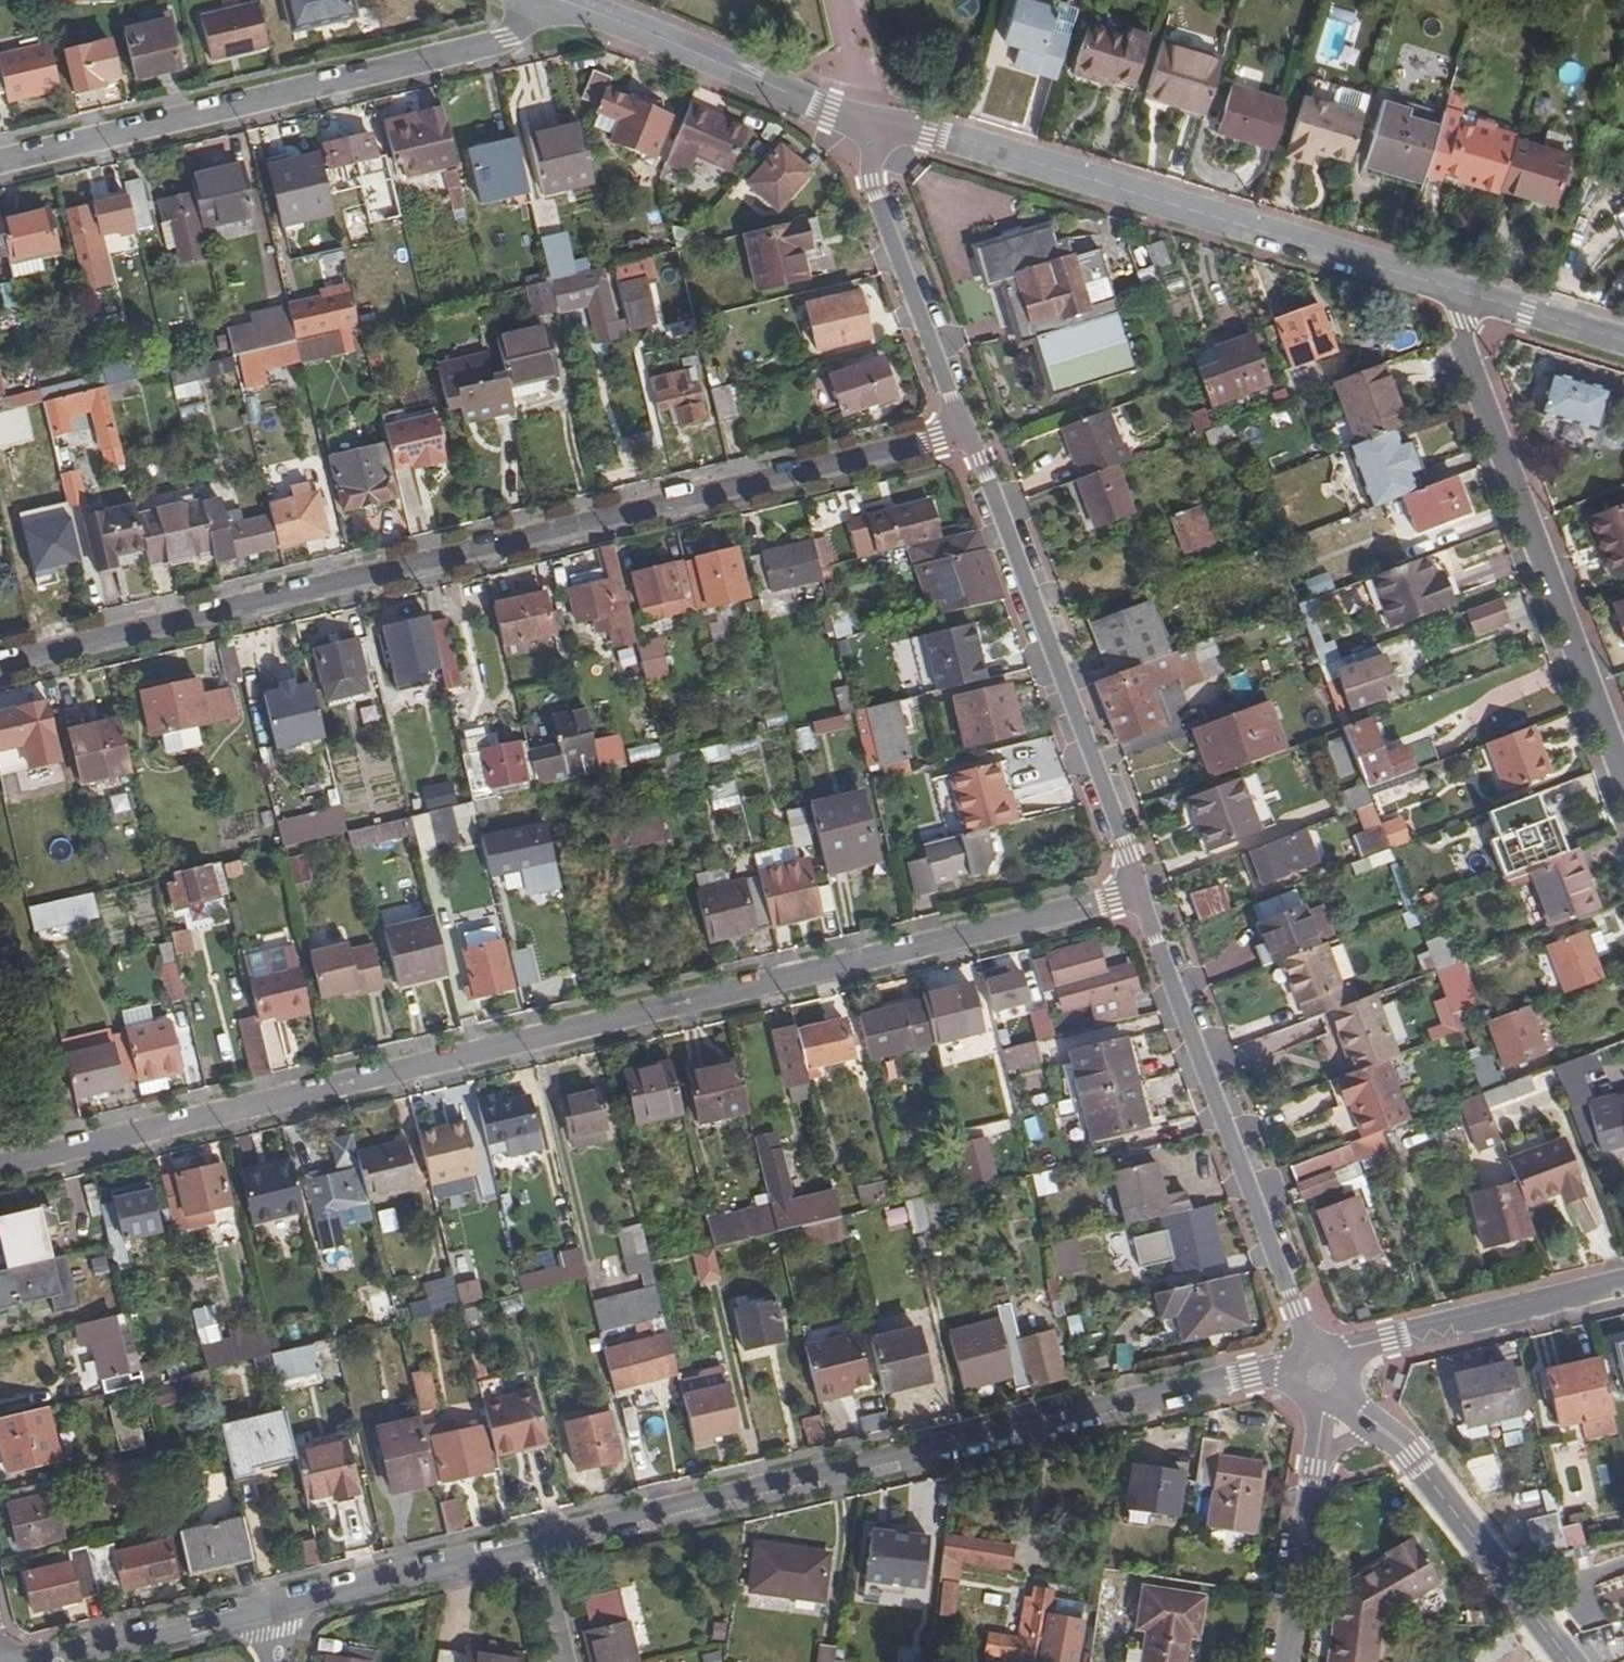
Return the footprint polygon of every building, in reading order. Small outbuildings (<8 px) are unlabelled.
[(293,0),(300,29),(361,15),(357,0),(293,0)] [(1068,40),(1050,34),(1058,10),(1023,0),(1019,0),(1006,42),(1015,45),(1009,66),(1056,80),(1068,40)] [(264,7),(266,2),(206,16),(215,61),(275,47),(264,7)] [(1076,64),(1099,71),(1103,62),(1137,73),(1150,28),(1129,22),(1126,29),(1089,17),(1076,64)] [(127,33),(139,80),(182,68),(171,23),(127,33)] [(1207,102),(1223,49),(1167,32),(1151,84),(1207,102)] [(120,75),(113,42),(69,52),(79,93),(100,88),(99,81),(120,75)] [(52,44),(0,56),(0,63),(10,103),(62,89),(52,44)] [(1099,71),(1134,82),(1137,73),(1103,62),(1099,71)] [(613,78),(594,70),(583,99),(602,106),(601,109),(625,119),(615,143),(652,159),(669,118),(656,113),(659,104),(645,98),(641,107),(608,92),(613,78)] [(1220,129),(1272,147),(1286,104),(1233,88),(1220,129)] [(1316,149),(1351,159),(1366,112),(1307,95),(1288,154),(1312,162),(1316,149)] [(1441,125),(1426,173),(1445,179),(1447,172),(1463,178),(1462,183),(1500,193),(1502,184),(1516,136),(1496,131),(1497,126),(1480,121),(1479,127),(1457,121),(1464,99),(1450,96),(1446,108),(1441,125)] [(1362,169),(1422,187),(1426,173),(1441,125),(1418,119),(1420,110),(1383,100),(1362,169)] [(1441,125),(1446,108),(1423,101),(1420,110),(1418,119),(1441,125)] [(451,190),(465,186),(446,105),(425,110),(428,122),(393,131),(392,131),(400,164),(407,163),(410,178),(446,169),(451,190)] [(747,133),(691,107),(664,165),(686,175),(693,157),(729,172),(747,133)] [(390,119),(393,131),(428,122),(425,110),(390,119)] [(546,193),(596,182),(582,124),(562,129),(563,134),(535,141),(546,193)] [(533,136),(535,141),(563,134),(562,129),(533,136)] [(334,170),(368,161),(379,159),(374,136),(329,146),(334,170)] [(531,187),(518,136),(471,147),(483,198),(531,187)] [(1516,136),(1502,184),(1558,200),(1564,184),(1569,167),(1574,153),(1516,136)] [(750,191),(779,213),(810,174),(783,153),(750,191)] [(287,227),(337,213),(323,156),(272,168),(287,227)] [(370,171),(368,161),(334,170),(336,178),(370,171)] [(1569,167),(1564,184),(1573,187),(1579,170),(1569,167)] [(203,213),(207,229),(256,217),(243,168),(195,179),(198,193),(203,213)] [(132,198),(138,226),(155,222),(145,180),(128,184),(132,198)] [(203,213),(198,193),(169,201),(173,221),(177,220),(188,262),(206,256),(197,215),(203,213)] [(123,230),(138,226),(132,198),(116,202),(123,230)] [(99,205),(73,211),(92,291),(117,284),(99,205)] [(11,252),(13,261),(59,249),(50,211),(3,221),(11,252)] [(3,221),(2,214),(0,215),(0,255),(11,252),(3,221)] [(678,252),(701,226),(668,217),(677,252),(678,252)] [(813,220),(745,236),(759,291),(804,280),(800,264),(820,258),(816,244),(819,243),(813,220)] [(1036,339),(1054,394),(1136,371),(1100,251),(1071,259),(1066,243),(1056,246),(1051,229),(979,248),(989,283),(1004,279),(1023,342),(1036,339)] [(568,235),(544,241),(554,281),(577,276),(568,235)] [(1134,264),(1150,257),(1143,239),(1127,245),(1134,264)] [(677,252),(647,259),(650,275),(681,267),(677,252)] [(604,344),(624,337),(605,280),(587,286),(604,344)] [(561,313),(554,281),(531,287),(538,318),(561,313)] [(622,289),(632,331),(658,324),(648,283),(622,289)] [(351,289),(290,303),(290,306),(298,338),(353,324),(351,312),(356,311),(351,289)] [(818,353),(871,341),(861,295),(807,306),(818,353)] [(1293,367),(1339,350),(1323,304),(1277,321),(1293,367)] [(231,332),(237,357),(299,342),(298,338),(290,306),(255,315),(257,326),(231,332)] [(229,322),(231,332),(257,326),(255,315),(229,322)] [(546,328),(502,338),(506,354),(513,387),(557,376),(546,328)] [(1213,407),(1273,386),(1255,337),(1220,350),(1225,364),(1199,372),(1213,407)] [(513,387),(506,354),(491,357),(487,340),(438,352),(451,407),(464,404),(467,417),(518,405),(513,387)] [(206,379),(241,371),(237,357),(203,365),(206,379)] [(897,394),(883,358),(812,383),(825,415),(843,408),(845,414),(897,394)] [(1385,363),(1339,380),(1362,441),(1399,428),(1403,426),(1388,384),(1392,383),(1385,363)] [(699,382),(693,383),(690,368),(653,377),(661,412),(670,410),(672,415),(679,413),(682,427),(708,421),(699,382)] [(1544,410),(1603,428),(1614,391),(1557,372),(1544,410)] [(44,391),(46,402),(111,387),(109,376),(44,391)] [(711,391),(718,422),(737,418),(730,386),(711,391)] [(46,402),(55,438),(76,432),(72,417),(95,408),(100,429),(104,429),(109,449),(125,445),(111,387),(46,402)] [(5,412),(46,402),(44,391),(0,401),(0,413),(5,412)] [(202,401),(178,405),(181,421),(205,417),(202,401)] [(1077,461),(1121,445),(1108,409),(1064,426),(1077,461)] [(439,415),(388,428),(398,470),(417,465),(427,463),(429,468),(448,464),(447,458),(449,458),(439,415)] [(17,424),(19,437),(0,442),(0,455),(2,465),(41,456),(33,420),(17,424)] [(1216,444),(1238,435),(1232,420),(1213,427),(1210,428),(1216,444)] [(1362,441),(1349,446),(1370,507),(1405,494),(1420,489),(1414,472),(1412,465),(1423,460),(1415,438),(1403,442),(1399,428),(1362,441)] [(350,447),(351,455),(369,451),(367,443),(350,447)] [(389,446),(369,451),(351,455),(337,458),(348,512),(401,500),(389,446)] [(1412,465),(1414,472),(1426,467),(1423,460),(1412,465)] [(1106,513),(1108,520),(1130,511),(1114,465),(1074,479),(1081,499),(1088,520),(1106,513)] [(217,474),(198,479),(203,498),(203,499),(222,494),(217,474)] [(80,475),(64,479),(71,509),(88,505),(80,475)] [(1470,512),(1457,475),(1420,489),(1405,494),(1420,531),(1470,512)] [(1069,504),(1081,499),(1074,479),(1062,484),(1069,504)] [(153,496),(156,510),(200,499),(197,485),(153,496)] [(322,493),(273,505),(274,512),(282,545),(283,546),(331,535),(322,493)] [(236,557),(282,545),(274,512),(245,519),(242,508),(228,511),(224,497),(204,503),(216,552),(218,559),(236,555),(236,557)] [(856,518),(865,557),(949,537),(939,497),(856,518)] [(141,513),(150,548),(154,564),(154,567),(216,552),(204,503),(203,499),(203,498),(200,499),(156,510),(141,513)] [(65,501),(16,512),(32,586),(56,581),(53,566),(78,561),(65,501)] [(1174,516),(1188,552),(1213,541),(1200,505),(1174,516)] [(117,556),(150,548),(141,513),(140,506),(88,519),(101,571),(120,566),(117,556)] [(1607,553),(1614,575),(1623,571),(1623,507),(1601,516),(1613,551),(1607,553)] [(1106,513),(1088,520),(1090,527),(1108,520),(1106,513)] [(1595,518),(1607,553),(1613,551),(1601,516),(1595,518)] [(943,552),(956,610),(1006,598),(981,533),(929,545),(931,554),(943,552)] [(777,590),(829,576),(827,566),(821,540),(787,549),(785,539),(766,544),(777,590)] [(638,635),(617,545),(599,549),(607,583),(573,591),(581,624),(595,620),(599,633),(613,629),(617,645),(640,640),(638,635)] [(582,581),(603,577),(598,549),(576,553),(582,581)] [(688,561),(694,587),(704,585),(710,608),(750,598),(739,550),(688,561)] [(1437,576),(1430,556),(1377,576),(1394,624),(1456,600),(1446,573),(1437,576)] [(688,561),(676,564),(678,568),(637,578),(645,610),(648,610),(651,622),(700,610),(694,587),(688,561)] [(1305,595),(1333,586),(1328,571),(1300,580),(1305,595)] [(497,606),(507,648),(557,637),(547,595),(497,606)] [(1501,596),(1465,610),(1476,636),(1511,622),(1501,596)] [(1150,660),(1172,652),(1152,599),(1096,622),(1115,673),(1138,664),(1150,660)] [(770,616),(766,600),(753,603),(756,620),(770,616)] [(833,637),(850,635),(846,604),(829,606),(833,637)] [(449,620),(434,623),(442,656),(444,664),(458,660),(449,620)] [(911,636),(924,692),(986,678),(973,622),(911,636)] [(390,669),(442,656),(434,623),(382,635),(390,669)] [(709,646),(704,627),(692,630),(697,649),(709,646)] [(658,652),(653,631),(638,635),(640,640),(643,656),(658,652)] [(1234,667),(1221,633),(1172,652),(1150,660),(1157,681),(1188,670),(1193,683),(1234,667)] [(326,683),(380,671),(372,638),(319,650),(326,683)] [(1400,692),(1382,643),(1357,652),(1361,661),(1340,669),(1353,709),(1400,692)] [(1097,680),(1120,741),(1162,725),(1138,664),(1115,673),(1097,680)] [(1186,688),(1193,708),(1217,698),(1209,679),(1186,688)] [(234,689),(210,694),(212,703),(206,704),(204,696),(201,681),(146,693),(156,739),(168,736),(172,755),(205,748),(201,729),(241,719),(234,689)] [(378,710),(388,708),(383,684),(373,686),(378,710)] [(328,737),(315,685),(267,696),(280,748),(282,759),(330,747),(328,737)] [(850,712),(861,709),(855,686),(844,688),(850,712)] [(1215,775),(1289,748),(1266,686),(1205,709),(1211,725),(1197,730),(1215,775)] [(968,749),(1024,735),(1012,687),(958,701),(968,749)] [(212,703),(210,694),(204,696),(206,704),(212,703)] [(0,707),(0,775),(60,760),(43,696),(0,707)] [(861,709),(874,765),(915,755),(902,700),(861,709)] [(547,747),(531,750),(538,778),(540,786),(589,774),(586,758),(601,755),(591,710),(560,718),(567,750),(548,754),(547,747)] [(813,735),(845,729),(842,714),(810,721),(813,735)] [(1371,787),(1443,761),(1435,738),(1387,755),(1373,716),(1348,725),(1369,779),(1371,787)] [(84,785),(136,773),(124,719),(71,731),(84,785)] [(1510,790),(1553,774),(1543,746),(1549,744),(1542,725),(1495,742),(1510,790)] [(529,740),(465,755),(474,792),(538,778),(531,750),(529,740)] [(1543,746),(1553,774),(1559,772),(1549,744),(1543,746)] [(667,755),(671,769),(704,762),(701,747),(667,755)] [(1003,761),(954,773),(969,833),(989,828),(1023,820),(1018,800),(1018,799),(1013,800),(1011,792),(1003,761)] [(1209,848),(1261,828),(1240,776),(1190,796),(1209,848)] [(1330,794),(1336,814),(1376,799),(1371,787),(1369,779),(1330,794)] [(423,811),(456,801),(450,780),(417,790),(423,811)] [(708,784),(711,808),(739,805),(736,781),(708,784)] [(829,864),(879,851),(867,794),(815,807),(829,864)] [(1507,875),(1508,875),(1568,852),(1556,816),(1546,819),(1537,795),(1492,812),(1501,836),(1495,839),(1507,875)] [(66,815),(63,801),(42,806),(58,879),(80,874),(68,824),(75,822),(73,813),(66,815)] [(279,842),(344,835),(341,809),(276,817),(279,842)] [(790,813),(799,849),(814,845),(806,810),(790,813)] [(608,826),(615,860),(671,847),(663,812),(608,826)] [(431,814),(415,818),(418,832),(424,859),(442,855),(431,814)] [(388,839),(418,832),(415,818),(414,815),(384,823),(388,839)] [(534,827),(485,839),(493,876),(543,864),(534,827)] [(995,859),(989,828),(969,833),(928,843),(930,855),(913,859),(921,894),(940,890),(938,881),(957,877),(957,874),(973,871),(974,876),(988,873),(995,859)] [(1290,870),(1279,840),(1253,849),(1259,864),(1255,866),(1261,881),(1290,870)] [(1394,846),(1351,861),(1356,875),(1399,861),(1395,849),(1394,846)] [(1537,879),(1555,928),(1604,910),(1581,847),(1568,852),(1508,875),(1512,888),(1537,879)] [(760,861),(763,874),(803,864),(799,849),(760,859),(760,861)] [(829,864),(831,875),(881,863),(879,851),(829,864)] [(299,883),(318,878),(312,852),(293,857),(299,883)] [(227,864),(230,876),(246,872),(244,860),(227,864)] [(220,900),(232,897),(223,861),(212,864),(220,900)] [(697,877),(708,925),(772,909),(763,874),(760,861),(697,877)] [(812,862),(803,864),(763,874),(772,909),(776,927),(826,916),(812,862)] [(220,900),(212,864),(177,872),(180,885),(174,886),(181,916),(190,914),(188,907),(220,900)] [(1187,895),(1199,920),(1228,907),(1216,881),(1187,895)] [(32,907),(37,926),(100,911),(96,892),(32,907)] [(1276,959),(1287,955),(1322,942),(1320,939),(1310,910),(1308,904),(1263,921),(1269,940),(1276,959)] [(1326,904),(1310,910),(1320,939),(1337,933),(1326,904)] [(401,984),(451,972),(438,918),(388,930),(401,984)] [(193,930),(177,934),(183,957),(198,953),(193,930)] [(1569,992),(1607,978),(1590,931),(1552,946),(1569,992)] [(1454,933),(1430,941),(1434,951),(1439,966),(1441,970),(1464,962),(1454,933)] [(1344,982),(1328,939),(1322,942),(1287,955),(1303,997),(1306,997),(1314,1018),(1335,1010),(1356,1002),(1349,982),(1344,982)] [(1260,943),(1268,962),(1276,959),(1269,940),(1260,943)] [(163,945),(168,966),(181,963),(176,942),(163,945)] [(505,942),(466,952),(474,989),(470,990),(472,1000),(517,989),(505,942)] [(1100,943),(1037,959),(1044,985),(1058,981),(1059,989),(1066,1018),(1073,1016),(1071,1010),(1075,1008),(1141,989),(1133,965),(1108,973),(1100,943)] [(322,997),(346,991),(362,988),(353,950),(352,944),(313,954),(322,997)] [(362,948),(373,992),(387,989),(377,944),(362,948)] [(348,999),(373,992),(362,948),(353,950),(362,988),(346,991),(348,999)] [(998,971),(1023,968),(1022,951),(996,954),(998,971)] [(1439,966),(1434,951),(1423,955),(1429,970),(1439,966)] [(527,956),(514,959),(521,988),(534,984),(527,956)] [(189,996),(181,963),(168,966),(165,966),(174,1000),(189,996)] [(255,979),(251,980),(261,1021),(277,1017),(312,1009),(301,968),(295,970),(255,979)] [(991,975),(999,1010),(1030,1003),(1023,975),(1011,978),(1010,970),(991,975)] [(1058,981),(1044,985),(1046,992),(1059,989),(1058,981)] [(974,987),(925,998),(926,1002),(936,1044),(985,1032),(974,987)] [(1390,1059),(1402,1055),(1379,993),(1356,1002),(1335,1010),(1353,1056),(1368,1050),(1374,1065),(1390,1059)] [(1103,1026),(1146,1016),(1143,998),(1099,1010),(1103,1026)] [(863,1017),(872,1059),(936,1044),(926,1002),(863,1017)] [(1059,1037),(1050,1006),(1034,1010),(1042,1041),(1059,1037)] [(1531,1006),(1491,1021),(1509,1069),(1550,1054),(1531,1006)] [(151,1009),(125,1015),(129,1034),(155,1027),(151,1009)] [(313,1015),(312,1009),(277,1017),(279,1023),(313,1015)] [(800,1031),(808,1069),(855,1058),(846,1020),(800,1031)] [(155,1027),(129,1034),(141,1083),(163,1077),(162,1075),(181,1070),(170,1024),(155,1027)] [(808,1069),(800,1031),(799,1030),(778,1035),(791,1088),(792,1088),(811,1083),(808,1069)] [(248,1043),(257,1078),(273,1074),(265,1039),(248,1043)] [(1487,1092),(1511,1083),(1507,1073),(1502,1075),(1489,1040),(1470,1047),(1487,1092)] [(1041,1041),(1009,1049),(1014,1071),(1046,1063),(1041,1041)] [(1069,1055),(1080,1098),(1134,1085),(1123,1043),(1069,1055)] [(115,1045),(67,1056),(78,1098),(124,1087),(115,1045)] [(1368,1050),(1353,1056),(1358,1071),(1374,1065),(1368,1050)] [(1592,1103),(1598,1102),(1590,1073),(1605,1069),(1599,1050),(1560,1065),(1575,1108),(1584,1106),(1592,1103)] [(1355,1101),(1368,1136),(1379,1132),(1412,1120),(1390,1059),(1374,1065),(1358,1071),(1341,1077),(1350,1103),(1355,1101)] [(702,1123),(751,1111),(739,1062),(690,1075),(702,1123)] [(643,1124),(684,1114),(672,1064),(631,1073),(643,1124)] [(1487,1092),(1492,1104),(1539,1086),(1535,1074),(1511,1083),(1487,1092)] [(141,1083),(144,1097),(167,1091),(163,1077),(141,1083)] [(811,1083),(792,1088),(796,1103),(815,1098),(811,1083)] [(1145,1129),(1134,1085),(1080,1098),(1091,1141),(1145,1129)] [(572,1137),(575,1136),(607,1128),(599,1091),(563,1099),(572,1137)] [(1506,1142),(1492,1104),(1487,1092),(1463,1101),(1484,1151),(1506,1142)] [(481,1108),(490,1144),(539,1132),(531,1096),(481,1108)] [(1617,1096),(1598,1102),(1592,1103),(1606,1150),(1623,1145),(1623,1108),(1621,1108),(1617,1096)] [(1597,1145),(1584,1106),(1575,1108),(1589,1147),(1597,1145)] [(464,1120),(416,1131),(430,1197),(479,1186),(464,1120)] [(610,1139),(607,1128),(575,1136),(577,1147),(610,1139)] [(1384,1148),(1379,1132),(1368,1136),(1352,1142),(1359,1159),(1384,1148)] [(979,1137),(959,1142),(969,1185),(989,1180),(979,1137)] [(761,1144),(764,1159),(790,1153),(787,1138),(761,1144)] [(1570,1138),(1513,1159),(1522,1184),(1530,1203),(1565,1190),(1568,1197),(1589,1189),(1570,1138)] [(1044,1142),(1029,1146),(1035,1169),(1036,1175),(1050,1172),(1044,1142)] [(1359,1159),(1352,1142),(1295,1163),(1302,1181),(1359,1160),(1359,1159)] [(411,1145),(360,1157),(363,1168),(371,1203),(420,1191),(411,1145)] [(306,1209),(295,1161),(243,1175),(255,1222),(306,1209)] [(1165,1215),(1193,1209),(1188,1190),(1174,1194),(1167,1195),(1163,1180),(1158,1163),(1117,1172),(1130,1224),(1165,1215)] [(165,1181),(174,1220),(232,1207),(222,1168),(165,1181)] [(331,1213),(371,1203),(363,1168),(312,1180),(323,1223),(332,1220),(331,1213)] [(1170,1178),(1163,1180),(1167,1195),(1174,1194),(1170,1178)] [(116,1205),(103,1207),(112,1244),(161,1232),(149,1183),(113,1192),(116,1205)] [(1530,1203),(1522,1184),(1474,1196),(1486,1247),(1534,1235),(1527,1204),(1530,1203)] [(844,1220),(838,1196),(793,1207),(790,1195),(772,1200),(774,1208),(780,1235),(804,1230),(844,1220)] [(1367,1258),(1382,1252),(1360,1195),(1321,1209),(1341,1258),(1359,1251),(1364,1250),(1367,1258)] [(656,1202),(658,1209),(670,1207),(668,1199),(656,1202)] [(704,1199),(670,1207),(658,1209),(666,1240),(689,1234),(689,1231),(710,1226),(710,1223),(704,1199)] [(906,1205),(914,1236),(929,1232),(922,1202),(906,1205)] [(10,1268),(56,1257),(48,1226),(57,1224),(53,1204),(0,1217),(0,1244),(5,1244),(10,1268)] [(1193,1209),(1165,1215),(1180,1273),(1225,1262),(1212,1204),(1193,1209)] [(780,1235),(774,1208),(749,1214),(756,1241),(780,1235)] [(710,1223),(710,1226),(716,1251),(717,1251),(730,1248),(723,1220),(710,1223)] [(849,1242),(844,1220),(804,1230),(809,1251),(849,1242)] [(1050,1225),(1054,1240),(1070,1236),(1067,1221),(1050,1225)] [(614,1229),(626,1276),(648,1271),(636,1224),(614,1229)] [(456,1280),(460,1294),(475,1290),(465,1248),(450,1252),(456,1280)] [(571,1267),(523,1280),(526,1294),(590,1279),(583,1249),(568,1252),(571,1267)] [(1369,1263),(1367,1258),(1364,1250),(1359,1251),(1364,1264),(1369,1263)] [(716,1251),(685,1258),(688,1269),(719,1262),(717,1251),(716,1251)] [(1170,1344),(1211,1334),(1208,1324),(1223,1320),(1226,1331),(1250,1325),(1237,1273),(1158,1293),(1170,1344)] [(403,1307),(407,1322),(463,1309),(460,1294),(456,1280),(427,1287),(430,1300),(403,1307)] [(24,1313),(17,1281),(0,1285),(0,1319),(24,1313)] [(595,1302),(603,1335),(639,1325),(667,1318),(660,1286),(595,1302)] [(376,1317),(397,1312),(392,1290),(371,1295),(376,1317)] [(1014,1372),(1018,1390),(1066,1375),(1053,1332),(1021,1341),(1009,1294),(996,1297),(1006,1340),(1014,1372)] [(786,1343),(780,1321),(786,1319),(784,1311),(779,1312),(775,1297),(747,1304),(748,1310),(736,1313),(746,1353),(786,1343)] [(195,1307),(201,1365),(266,1358),(264,1333),(216,1338),(212,1305),(195,1307)] [(468,1313),(470,1324),(486,1321),(484,1310),(468,1313)] [(607,1352),(619,1402),(637,1398),(636,1390),(682,1379),(667,1318),(639,1325),(641,1333),(654,1330),(656,1340),(607,1352)] [(1208,1324),(1211,1334),(1226,1331),(1223,1320),(1208,1324)] [(142,1371),(133,1332),(100,1340),(103,1357),(98,1358),(106,1393),(134,1386),(131,1373),(142,1371)] [(873,1345),(885,1395),(934,1383),(921,1333),(873,1345)] [(820,1406),(843,1400),(842,1392),(854,1389),(872,1385),(861,1336),(806,1348),(820,1406)] [(1616,1339),(1623,1373),(1623,1337),(1616,1339)] [(270,1342),(273,1354),(283,1351),(281,1340),(270,1342)] [(1014,1372),(1006,1340),(957,1355),(965,1386),(1014,1372)] [(316,1344),(283,1351),(273,1354),(280,1380),(322,1370),(316,1344)] [(1561,1420),(1617,1407),(1603,1349),(1549,1362),(1561,1420)] [(1539,1411),(1528,1366),(1513,1370),(1512,1364),(1457,1378),(1469,1428),(1539,1411)] [(412,1375),(421,1413),(438,1409),(429,1371),(412,1375)] [(1463,1429),(1469,1428),(1457,1378),(1447,1380),(1452,1401),(1455,1400),(1463,1429)] [(724,1381),(678,1392),(692,1445),(738,1434),(724,1381)] [(842,1392),(843,1400),(855,1397),(854,1389),(842,1392)] [(491,1428),(498,1454),(547,1442),(536,1393),(507,1400),(486,1405),(491,1428)] [(144,1444),(135,1401),(111,1406),(121,1449),(144,1444)] [(47,1407),(0,1418),(0,1435),(8,1472),(59,1460),(47,1407)] [(254,1468),(298,1457),(297,1453),(287,1411),(223,1427),(236,1479),(256,1474),(254,1468)] [(569,1424),(580,1471),(621,1461),(610,1414),(569,1424)] [(829,1446),(822,1416),(805,1420),(812,1450),(829,1446)] [(437,1482),(434,1471),(428,1442),(422,1419),(380,1429),(396,1492),(437,1482)] [(433,1431),(435,1441),(456,1436),(453,1426),(433,1431)] [(456,1436),(435,1441),(428,1442),(434,1471),(442,1469),(446,1484),(501,1470),(498,1454),(491,1428),(456,1436)] [(1252,1531),(1257,1490),(1249,1489),(1252,1461),(1223,1457),(1225,1438),(1201,1435),(1195,1482),(1210,1484),(1204,1525),(1252,1531)] [(300,1464),(309,1500),(338,1493),(340,1500),(361,1494),(349,1440),(297,1453),(298,1457),(300,1464)] [(300,1464),(298,1457),(254,1468),(256,1474),(300,1464)] [(1136,1458),(1135,1466),(1156,1469),(1157,1461),(1136,1458)] [(1260,1462),(1252,1461),(1249,1489),(1257,1490),(1260,1462)] [(106,1473),(109,1491),(151,1481),(147,1463),(106,1473)] [(1156,1469),(1135,1466),(1128,1509),(1174,1515),(1181,1473),(1156,1469)] [(66,1478),(6,1493),(19,1549),(63,1538),(56,1505),(72,1501),(66,1478)] [(457,1499),(442,1503),(450,1536),(465,1532),(457,1499)] [(1573,1548),(1564,1510),(1534,1516),(1540,1542),(1545,1541),(1548,1554),(1559,1551),(1571,1548),(1573,1548)] [(255,1560),(245,1518),(229,1522),(238,1564),(255,1560)] [(238,1564),(229,1522),(180,1534),(190,1575),(238,1564)] [(125,1590),(190,1575),(180,1534),(178,1525),(164,1528),(168,1543),(117,1554),(125,1590)] [(868,1581),(921,1590),(930,1541),(875,1532),(868,1581)] [(945,1534),(939,1582),(943,1582),(960,1585),(964,1560),(957,1558),(960,1536),(945,1534)] [(1014,1546),(960,1536),(957,1558),(964,1560),(1011,1568),(1014,1546)] [(300,1541),(306,1570),(324,1565),(317,1537),(300,1541)] [(1414,1540),(1355,1577),(1382,1618),(1441,1582),(1414,1540)] [(821,1599),(827,1554),(756,1544),(750,1588),(821,1599)] [(1559,1551),(1564,1573),(1587,1568),(1582,1546),(1573,1548),(1571,1548),(1559,1551)] [(34,1613),(102,1596),(93,1559),(25,1575),(34,1613)] [(1335,1607),(1332,1627),(1375,1634),(1382,1618),(1355,1577),(1346,1585),(1335,1607)] [(955,1615),(960,1585),(943,1582),(939,1612),(955,1615)] [(1025,1595),(1018,1637),(988,1632),(985,1652),(1048,1661),(1073,1661),(1081,1619),(1079,1619),(1046,1614),(1049,1597),(1051,1590),(1035,1588),(1034,1596),(1025,1595)] [(1190,1636),(1200,1637),(1206,1596),(1144,1588),(1139,1628),(1146,1629),(1141,1661),(1186,1661),(1190,1636)] [(595,1637),(601,1661),(648,1661),(639,1626),(636,1627),(628,1596),(594,1605),(598,1620),(602,1636),(595,1637)] [(1082,1602),(1049,1597),(1046,1614),(1079,1619),(1082,1602)] [(1375,1634),(1332,1627),(1327,1661),(1371,1661),(1376,1634),(1375,1634)] [(831,1646),(815,1644),(812,1661),(829,1661),(831,1646)] [(349,1661),(359,1661),(373,1661),(374,1654),(351,1651),(349,1661)] [(529,1661),(472,1652),(471,1659),(444,1654),(442,1661),(529,1661)]
